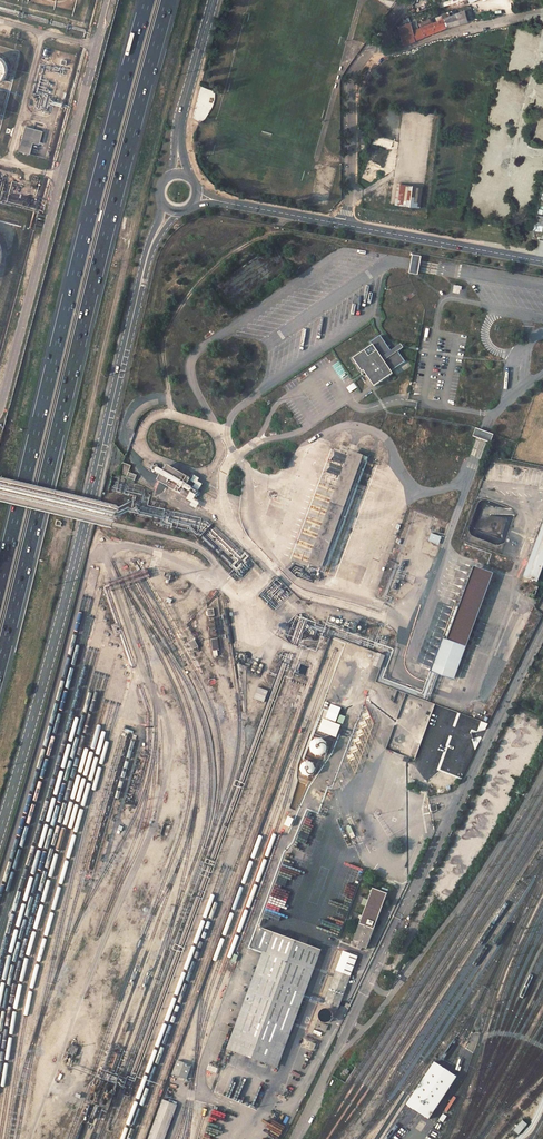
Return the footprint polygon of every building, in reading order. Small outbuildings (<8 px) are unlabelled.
[(520,9),(533,5),(532,0),(518,0),(520,9)] [(440,31),(448,27),(445,19),(437,22),(440,31)] [(437,22),(413,31),(416,40),(440,31),(437,22)] [(411,23),(399,27),(400,29),(394,31),(395,35),(401,33),(403,39),(401,40),(402,45),(416,40),(413,31),(411,23)] [(510,122),(517,86),(503,82),(495,119),(510,122)] [(402,120),(412,121),(413,113),(403,112),(402,120)] [(34,143),(40,145),(43,132),(26,127),(19,151),(30,154),(34,143)] [(394,142),(375,137),(373,143),(392,149),(394,142)] [(372,148),(367,163),(383,169),(389,154),(372,148)] [(403,185),(400,205),(421,208),(423,187),(403,185)] [(391,352),(380,336),(371,342),(373,344),(353,358),(362,371),(363,371),(374,386),(393,373),(391,371),(405,362),(397,350),(391,354),(390,352),(391,352)] [(364,456),(350,451),(308,564),(322,569),(364,456)] [(124,464),(121,474),(127,476),(131,466),(124,464)] [(199,495),(200,492),(188,485),(187,486),(194,494),(197,496),(199,495)] [(458,495),(444,490),(434,517),(448,522),(458,495)] [(524,577),(538,582),(542,568),(542,526),(524,577)] [(431,533),(428,541),(439,545),(442,537),(431,533)] [(494,574),(475,567),(448,640),(467,647),(494,574)] [(403,573),(393,569),(386,588),(396,592),(403,573)] [(534,599),(539,587),(536,586),(533,594),(531,593),(529,598),(534,599)] [(377,653),(373,665),(381,668),(386,656),(377,653)] [(541,679),(539,683),(538,683),(533,692),(542,697),(542,680),(541,679)] [(264,702),(268,691),(258,687),(254,699),(264,702)] [(337,738),(341,726),(323,719),(318,731),(337,738)] [(434,737),(426,760),(439,764),(447,741),(434,737)] [(321,754),(323,753),(324,752),(326,751),(327,749),(327,748),(327,745),(327,744),(326,742),(324,740),(323,740),(321,739),(320,739),(318,739),(315,740),(313,742),(312,744),(311,746),(311,747),(312,748),(312,750),(313,751),(314,753),(316,754),(317,754),(320,754),(321,754)] [(314,769),(314,768),(314,767),(314,765),(313,764),(312,763),(311,762),(309,761),(307,761),(304,762),(303,763),(302,764),(301,766),(300,768),(300,769),(301,771),(302,773),(304,775),(307,775),(310,775),(312,773),(313,772),(314,771),(314,769)] [(418,770),(430,772),(432,765),(417,762),(416,764),(419,765),(418,770)] [(439,783),(438,785),(448,789),(454,775),(446,773),(445,776),(438,774),(435,782),(439,783)] [(496,785),(492,783),(474,820),(465,816),(453,841),(462,845),(460,847),(469,852),(473,846),(475,847),(477,844),(474,842),(495,801),(501,804),(507,790),(501,788),(502,786),(497,784),(496,785)] [(387,893),(373,888),(353,943),(367,948),(387,893)] [(268,953),(310,969),(314,970),(322,949),(263,927),(255,948),(263,951),(268,953)] [(283,1056),(314,970),(310,969),(286,1034),(274,1029),(266,1050),(236,1038),(268,953),(263,951),(227,1048),(278,1067),(283,1056)] [(344,951),(324,1003),(337,1009),(358,956),(344,951)] [(268,953),(236,1038),(266,1050),(274,1029),(286,1034),(310,969),(268,953)] [(332,1019),(332,1018),(333,1018),(333,1016),(334,1015),(333,1012),(332,1010),(330,1008),(328,1008),(327,1008),(324,1008),(323,1009),(322,1010),(320,1012),(320,1014),(320,1017),(321,1019),(322,1020),(323,1021),(326,1022),(327,1022),(328,1021),(330,1021),(332,1019)] [(453,1052),(446,1061),(451,1065),(458,1056),(453,1052)] [(177,1059),(172,1073),(187,1079),(192,1065),(177,1059)] [(148,1138),(165,1138),(177,1104),(163,1099),(148,1138)] [(522,1119),(513,1130),(518,1135),(528,1124),(522,1119)]
